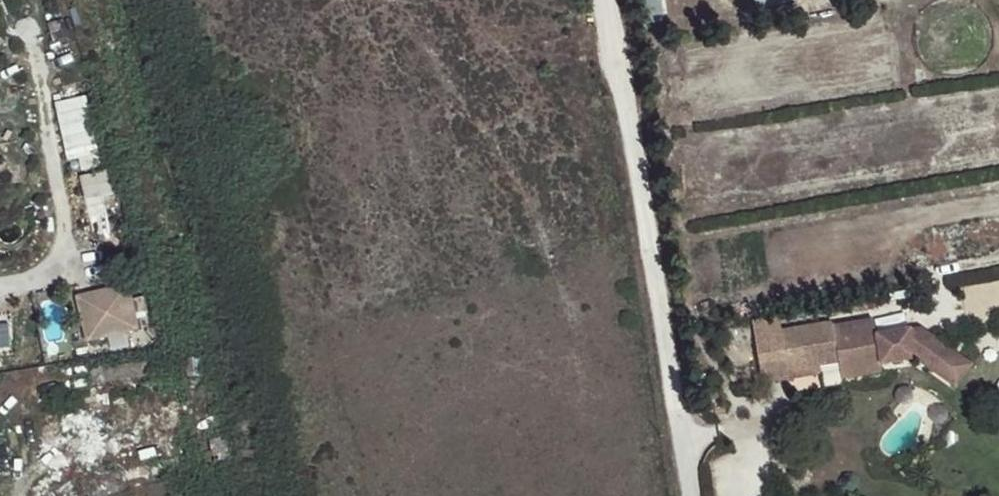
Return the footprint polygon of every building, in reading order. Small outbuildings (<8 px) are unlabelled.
[(642,8),(659,8),(659,0),(642,0),(642,8)] [(70,168),(101,163),(91,105),(60,110),(70,168)] [(134,285),(79,293),(85,339),(140,331),(134,285)] [(776,318),(750,322),(758,365),(783,361),(786,372),(820,366),(838,363),(840,372),(880,365),(914,358),(909,329),(875,335),(872,319),(832,327),(831,323),(778,331),(776,318)] [(909,329),(914,358),(956,387),(972,364),(919,327),(909,329)] [(199,358),(184,359),(185,377),(201,376),(199,358)] [(758,365),(761,385),(821,374),(820,366),(786,372),(783,361),(758,365)] [(880,365),(840,372),(841,379),(881,372),(880,365)] [(5,377),(7,386),(30,381),(29,375),(5,377)] [(30,381),(7,386),(8,394),(31,391),(30,381)]
